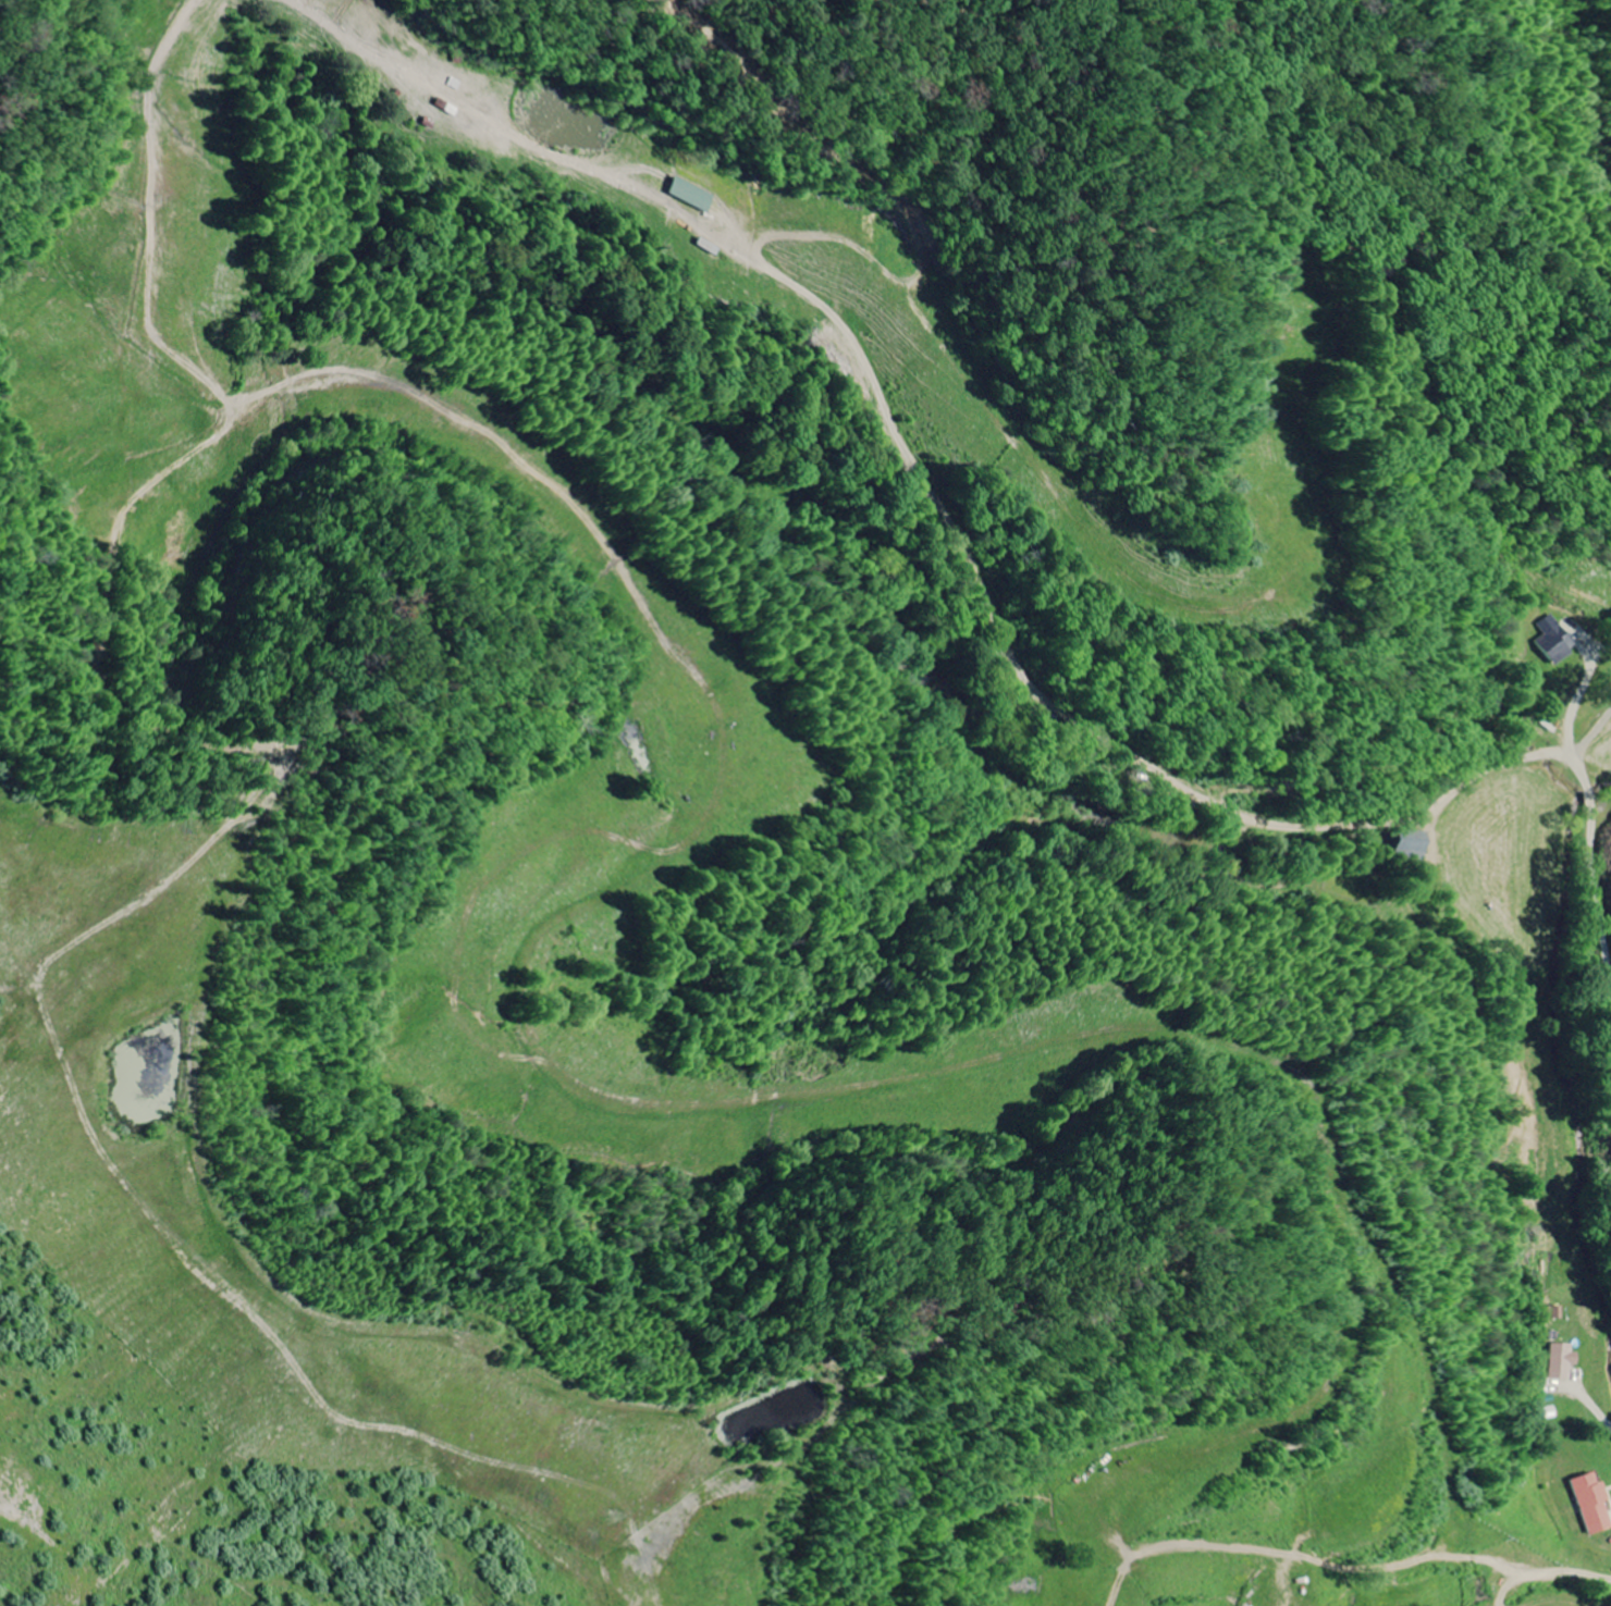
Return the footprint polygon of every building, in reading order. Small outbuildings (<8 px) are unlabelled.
[(713,196),(671,179),(664,197),(705,214),(713,196)] [(1535,643),(1551,667),(1577,650),(1553,615),(1538,625),(1546,636),(1535,643)] [(1397,863),(1424,864),(1425,833),(1398,832),(1397,863)] [(1561,1320),(1561,1307),(1545,1307),(1545,1320),(1561,1320)] [(1569,1366),(1576,1366),(1577,1353),(1570,1353),(1570,1345),(1550,1345),(1549,1380),(1569,1380),(1569,1366)] [(1587,1536),(1610,1528),(1610,1526),(1603,1504),(1608,1502),(1602,1482),(1596,1484),(1592,1473),(1569,1481),(1587,1536)]
